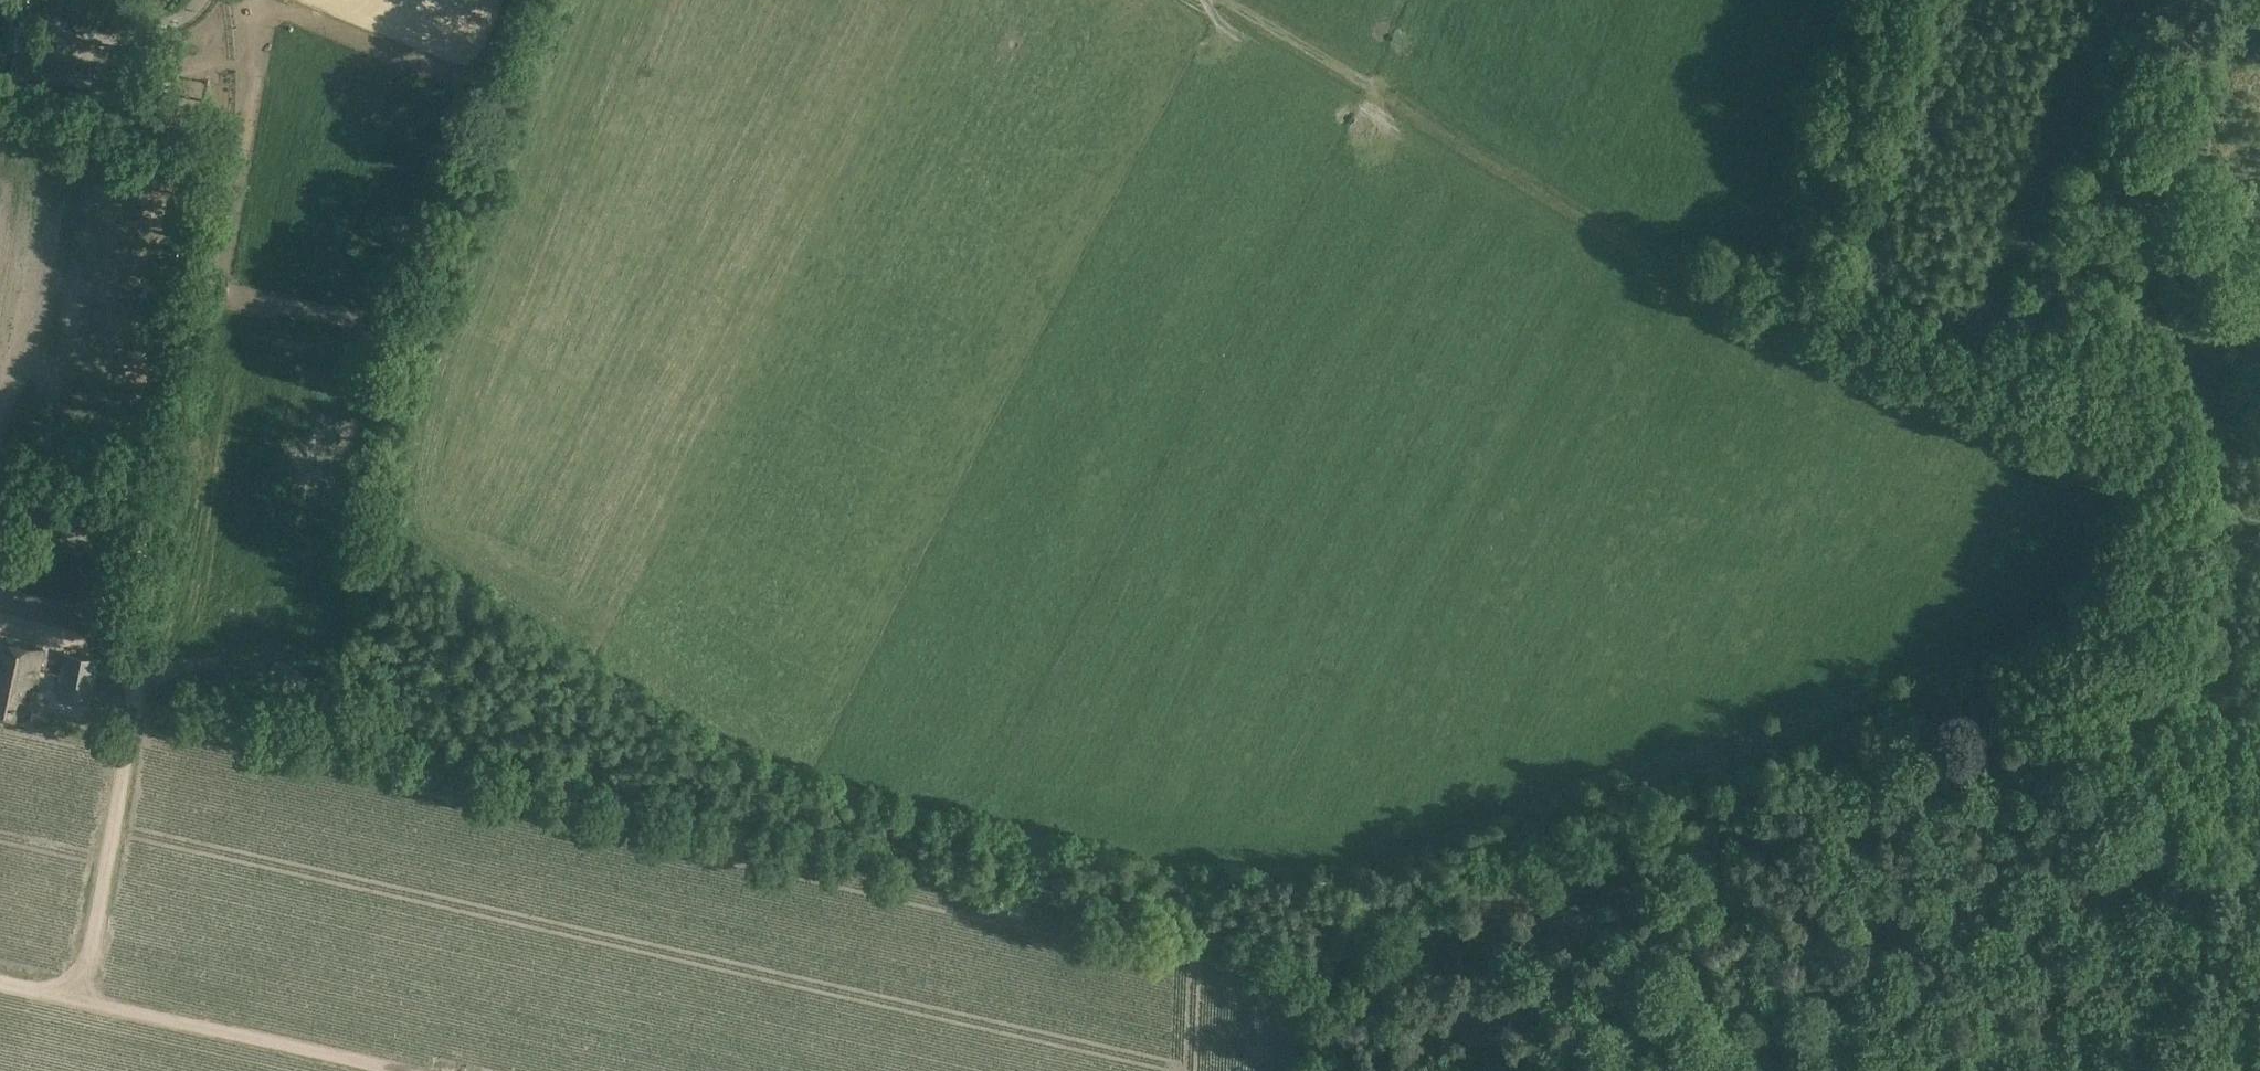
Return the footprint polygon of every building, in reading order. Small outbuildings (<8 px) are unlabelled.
[(34,57),(28,92),(87,104),(94,68),(90,67),(70,64),(34,57)] [(0,564),(0,579),(37,587),(31,616),(83,627),(96,563),(4,544),(0,564)] [(30,716),(44,648),(0,638),(0,710),(30,716)] [(65,651),(56,697),(93,704),(102,659),(65,651)]
